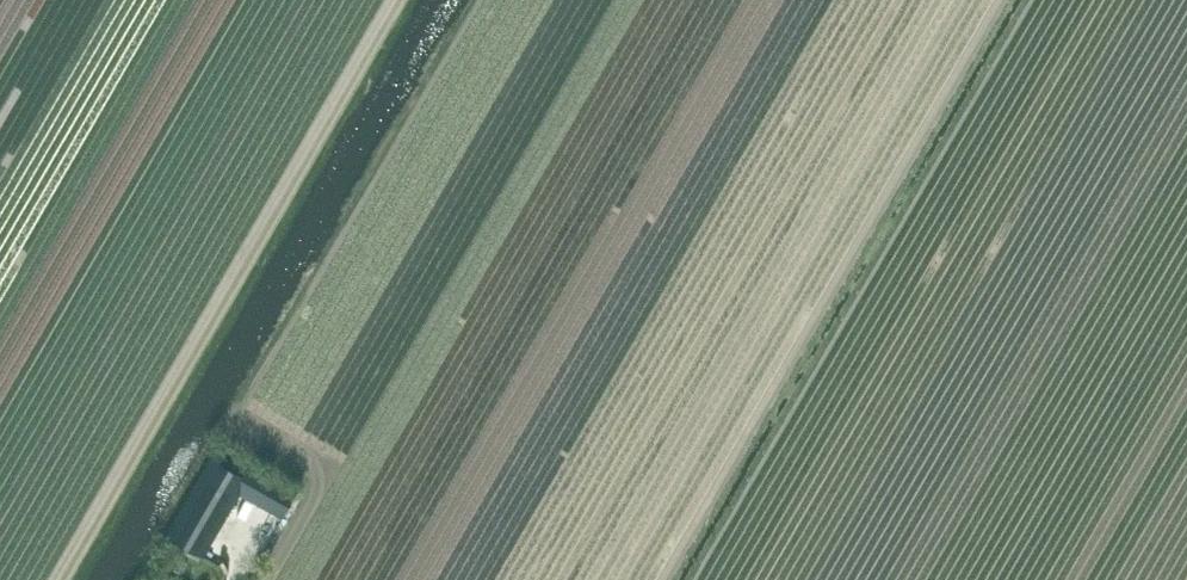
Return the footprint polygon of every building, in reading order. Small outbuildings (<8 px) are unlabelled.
[(210,452),(164,531),(203,554),(248,474),(210,452)]
